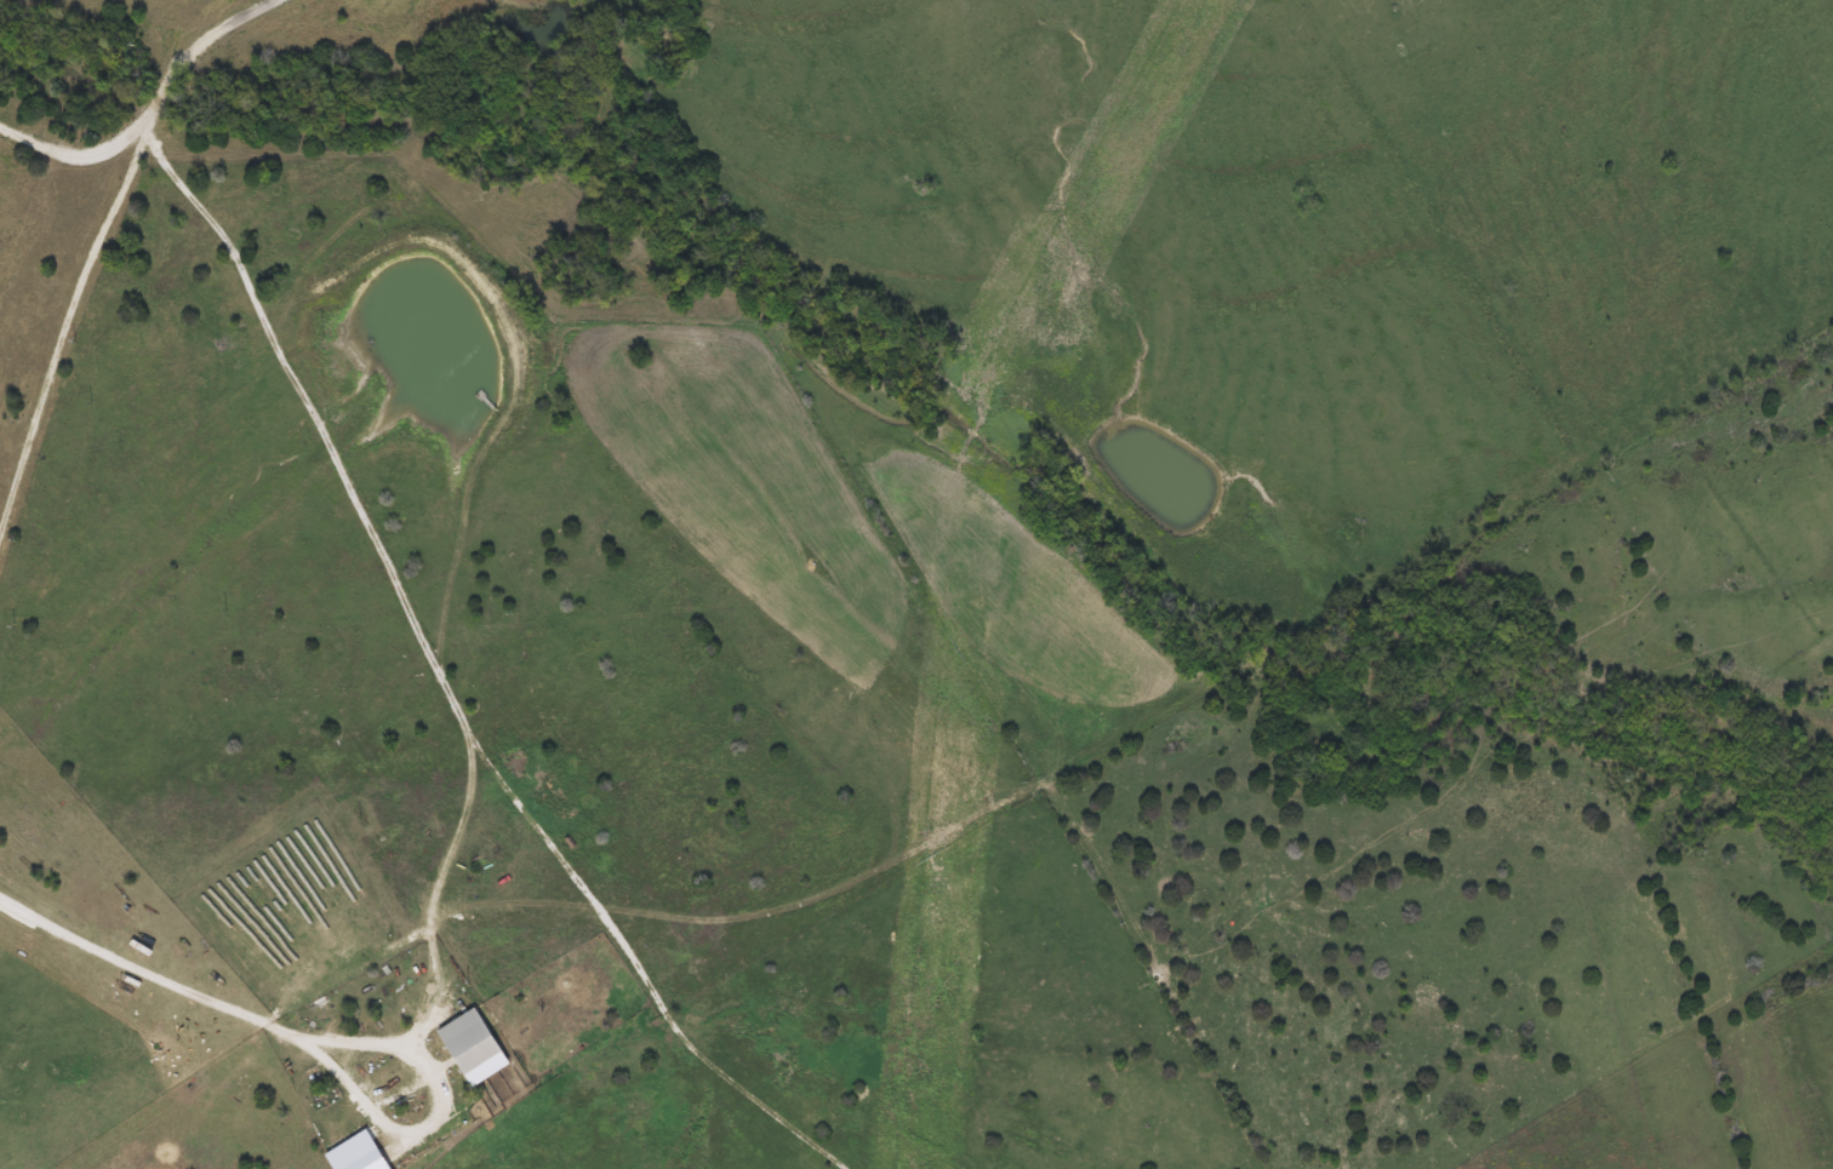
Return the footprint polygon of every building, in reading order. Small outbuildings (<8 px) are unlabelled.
[(496,1051),(458,1075),(430,1031),(469,1008),(496,1051)]
